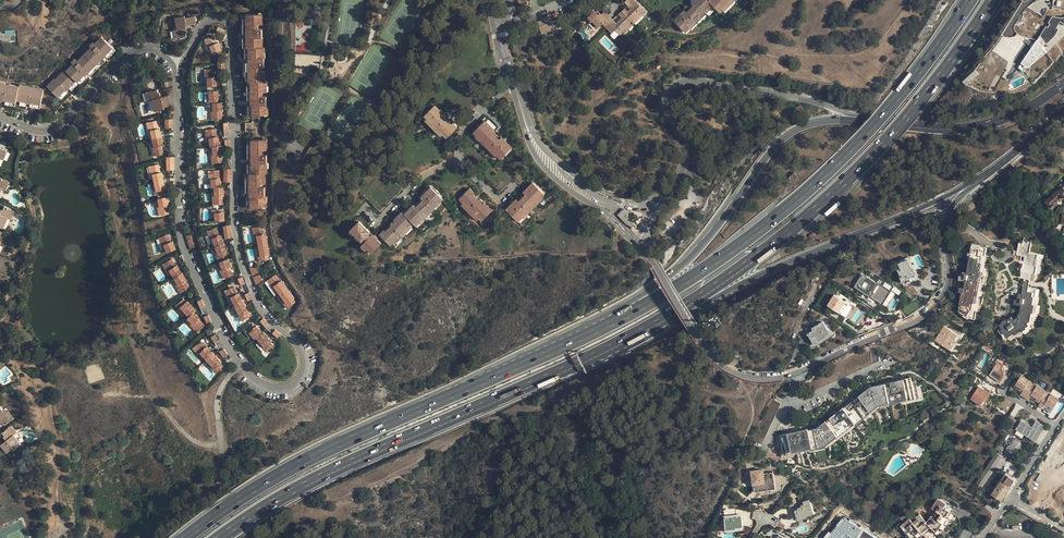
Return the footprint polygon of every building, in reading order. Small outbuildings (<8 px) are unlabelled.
[(635,0),(626,0),(624,2),(628,6),(630,3),(633,6),(627,12),(624,9),(622,11),(621,11),(618,14),(622,17),(616,23),(604,11),(601,14),(599,13),(597,15),(595,13),(592,9),(589,12),(591,13),(588,17),(591,20),(590,22),(597,29),(602,23),(612,33),(615,30),(620,35),(623,32),(625,33),(646,12),(635,0)] [(674,20),(685,32),(689,28),(689,27),(696,20),(697,21),(703,16),(702,15),(709,8),(712,5),(718,12),(731,0),(709,0),(708,1),(707,0),(694,0),(691,3),(692,5),(695,7),(691,11),(689,8),(686,11),(684,10),(674,20)] [(1052,8),(1061,9),(1062,10),(1063,0),(1054,0),(1052,8)] [(709,8),(702,15),(703,16),(704,17),(711,10),(709,8)] [(251,105),(251,115),(267,115),(267,100),(265,100),(265,91),(261,91),(261,86),(266,87),(266,81),(264,81),(264,71),(259,71),(259,67),(262,67),(262,58),(263,58),(263,48),(261,48),(261,37),(260,37),(260,29),(256,29),(256,25),(261,25),(261,14),(245,14),(245,18),(245,37),(245,42),(246,48),(247,48),(248,58),(248,62),(248,81),(250,81),(250,100),(251,100),(251,105)] [(183,16),(174,17),(176,29),(177,38),(185,37),(184,33),(186,32),(185,28),(185,25),(187,25),(194,24),(193,17),(184,18),(183,16)] [(549,17),(537,22),(542,34),(554,28),(549,17)] [(696,20),(689,27),(689,28),(690,29),(698,22),(697,21),(696,20)] [(216,42),(212,35),(205,38),(211,50),(212,54),(220,50),(217,42),(216,42)] [(68,75),(64,78),(63,77),(56,84),(55,83),(52,86),(63,98),(66,95),(70,91),(71,91),(74,88),(81,81),(82,82),(86,79),(90,75),(91,76),(93,73),(100,66),(103,63),(108,59),(109,60),(112,57),(111,56),(118,49),(107,37),(103,41),(105,42),(101,46),(100,44),(98,43),(95,46),(96,47),(98,49),(94,52),(93,51),(86,58),(87,59),(84,63),(82,61),(80,59),(77,62),(78,63),(79,65),(76,69),(74,67),(71,70),(70,69),(66,73),(68,75)] [(1047,52),(1037,40),(1021,63),(1028,68),(1047,52)] [(118,49),(111,56),(112,57),(114,59),(121,52),(118,49)] [(343,53),(339,55),(339,59),(343,62),(347,60),(347,55),(343,53)] [(1028,68),(1021,63),(1018,68),(1023,71),(1028,68)] [(100,66),(93,73),(96,76),(103,69),(100,66)] [(213,77),(213,69),(205,69),(206,82),(206,86),(215,86),(215,77),(213,77)] [(975,71),(962,81),(966,86),(978,75),(975,71)] [(45,105),(48,90),(44,89),(43,90),(29,87),(29,86),(24,85),(24,86),(19,85),(18,87),(14,86),(14,85),(4,83),(5,81),(0,80),(0,97),(1,97),(7,98),(7,100),(10,100),(20,103),(21,101),(25,102),(31,103),(36,103),(45,105)] [(81,81),(74,88),(77,91),(84,84),(82,82),(81,81)] [(160,100),(160,97),(159,92),(157,93),(156,89),(148,91),(150,100),(154,111),(162,109),(162,107),(169,105),(167,98),(160,100)] [(217,90),(208,90),(208,94),(208,103),(211,103),(216,102),(216,99),(217,99),(217,90)] [(216,102),(211,103),(212,106),(213,120),(220,119),(220,111),(221,111),(220,102),(216,102)] [(442,113),(435,105),(424,115),(446,138),(457,127),(453,122),(451,124),(445,118),(446,118),(446,117),(446,116),(445,115),(444,115),(443,115),(442,115),(441,114),(442,113)] [(157,128),(155,120),(148,122),(150,135),(151,139),(160,137),(158,128),(157,128)] [(495,130),(485,120),(473,132),(476,135),(477,134),(485,141),(483,143),(488,148),(490,147),(497,154),(496,155),(500,159),(512,147),(501,136),(500,137),(497,134),(494,137),(490,134),(493,131),(495,130)] [(215,136),(214,128),(207,129),(208,142),(209,146),(211,146),(218,145),(217,136),(215,136)] [(485,141),(477,134),(476,135),(475,136),(483,144),(483,143),(485,141)] [(160,137),(151,139),(152,143),(155,156),(162,154),(161,146),(162,146),(160,137)] [(249,197),(250,206),(265,206),(265,192),(263,192),(263,187),(259,187),(259,183),(264,183),(264,173),(266,173),(266,162),(265,162),(265,154),(261,154),(261,149),(266,149),(266,139),(258,139),(251,139),(250,139),(250,143),(250,163),(250,167),(250,173),(248,173),(248,192),(250,192),(249,197)] [(218,145),(211,146),(211,150),(213,163),(221,162),(220,154),(221,154),(220,145),(218,145)] [(497,154),(490,147),(488,148),(488,149),(495,156),(496,155),(497,154)] [(153,182),(162,180),(160,172),(159,172),(157,164),(150,165),(153,178),(153,182)] [(218,178),(217,170),(210,170),(211,184),(211,188),(213,187),(220,187),(219,178),(218,178)] [(791,182),(797,176),(794,172),(788,178),(791,182)] [(156,194),(163,193),(163,189),(164,189),(162,180),(153,182),(154,186),(156,194)] [(544,194),(532,182),(523,192),(524,193),(527,196),(524,199),(521,197),(517,200),(516,199),(506,209),(518,221),(521,217),(521,216),(528,209),(529,211),(535,205),(533,203),(540,196),(541,197),(544,194)] [(220,187),(213,187),(213,191),(214,205),(222,204),(221,196),(223,196),(222,187),(220,187)] [(442,199),(431,187),(420,197),(421,199),(418,202),(421,205),(417,208),(415,205),(413,204),(404,214),(402,212),(393,220),(395,221),(394,222),(393,222),(392,222),(391,222),(390,223),(390,224),(390,225),(391,226),(385,231),(384,230),(379,234),(390,245),(412,222),(416,226),(419,222),(418,221),(425,214),(427,216),(432,211),(430,209),(437,202),(438,203),(442,199)] [(1057,202),(1060,199),(1062,201),(1063,198),(1063,188),(1063,187),(1059,191),(1057,190),(1045,202),(1050,207),(1053,204),(1056,206),(1059,204),(1057,202)] [(474,192),(470,188),(459,199),(482,221),(492,210),(484,202),(483,204),(482,203),(482,202),(483,201),(482,200),(482,199),(481,199),(480,198),(480,199),(479,199),(478,199),(472,194),(474,192)] [(160,215),(168,213),(166,205),(167,205),(166,196),(157,198),(158,202),(160,215)] [(540,196),(533,203),(535,205),(543,198),(541,197),(540,196)] [(437,202),(430,209),(432,211),(439,204),(438,203),(437,202)] [(6,204),(5,207),(3,207),(2,211),(1,213),(0,213),(0,223),(5,226),(10,215),(13,207),(6,204)] [(221,211),(221,208),(213,209),(214,217),(214,221),(223,220),(222,211),(221,211)] [(528,209),(521,216),(521,217),(522,218),(530,211),(529,211),(528,209)] [(624,221),(629,216),(624,210),(618,215),(624,221)] [(425,214),(418,221),(419,222),(420,223),(427,216),(425,214)] [(370,231),(359,221),(352,228),(355,232),(354,233),(361,240),(364,237),(367,239),(361,245),(370,254),(381,242),(372,234),(370,236),(368,233),(370,232),(370,231)] [(262,225),(254,227),(256,240),(257,244),(266,242),(264,233),(263,233),(262,225)] [(215,227),(208,230),(213,242),(214,246),(223,243),(219,234),(218,235),(215,227)] [(170,241),(167,234),(160,236),(164,249),(166,253),(174,249),(171,241),(170,241)] [(1023,243),(1019,242),(1018,250),(1021,251),(1018,269),(1020,269),(1017,293),(1019,293),(1018,303),(1021,304),(1025,304),(1023,316),(1015,322),(1013,320),(1011,317),(1003,323),(1004,324),(1001,327),(1003,328),(999,331),(1007,342),(1010,340),(1017,336),(1018,339),(1025,334),(1026,335),(1030,332),(1029,331),(1032,329),(1030,326),(1034,324),(1036,315),(1037,315),(1039,306),(1037,306),(1038,298),(1037,298),(1038,290),(1029,288),(1030,281),(1034,282),(1035,272),(1037,273),(1039,264),(1037,264),(1039,255),(1029,253),(1031,243),(1023,241),(1023,243)] [(266,242),(257,244),(258,248),(260,261),(268,259),(267,255),(268,255),(266,242)] [(223,243),(214,246),(216,250),(219,257),(226,255),(224,252),(226,251),(223,243)] [(985,255),(986,247),(972,245),(971,250),(962,249),(959,259),(970,261),(967,274),(965,280),(964,288),(963,292),(959,314),(966,318),(974,319),(976,311),(980,312),(989,264),(986,263),(987,256),(985,255)] [(172,277),(180,273),(176,265),(174,266),(170,258),(164,262),(171,274),(172,277)] [(227,259),(218,262),(220,265),(225,278),(232,275),(229,267),(230,267),(227,259)] [(908,259),(898,263),(901,269),(898,270),(903,282),(908,280),(906,275),(907,275),(909,278),(916,275),(913,269),(912,270),(908,259)] [(171,274),(164,262),(162,264),(168,275),(171,274)] [(181,292),(188,288),(184,281),(185,280),(180,273),(172,277),(174,281),(181,292)] [(279,281),(274,274),(268,279),(275,290),(278,293),(285,287),(280,280),(279,281)] [(855,287),(863,275),(862,274),(854,286),(855,287)] [(869,295),(869,296),(882,304),(890,291),(877,283),(863,275),(855,287),(869,295)] [(275,290),(268,279),(266,280),(273,291),(275,290)] [(181,292),(174,281),(172,282),(179,293),(181,292)] [(882,304),(869,296),(868,297),(882,306),(892,291),(877,282),(877,283),(890,291),(882,304)] [(233,286),(226,289),(232,301),(233,305),(241,301),(238,293),(236,293),(233,286)] [(285,287),(278,293),(280,296),(288,307),(294,302),(292,299),(293,298),(285,287)] [(839,312),(845,302),(834,295),(828,305),(839,312)] [(288,307),(280,296),(278,297),(286,308),(288,307)] [(185,314),(187,317),(193,312),(194,311),(186,301),(185,302),(182,299),(176,304),(185,314)] [(919,309),(925,305),(917,300),(901,311),(906,318),(919,309)] [(241,301),(233,305),(235,308),(241,320),(248,317),(246,313),(247,312),(241,301)] [(845,302),(839,312),(842,314),(848,304),(845,302)] [(185,314),(176,304),(174,305),(183,315),(185,314)] [(1025,304),(1021,304),(1019,315),(1013,320),(1015,322),(1023,316),(1025,304)] [(188,321),(197,331),(203,326),(197,320),(198,319),(193,312),(187,317),(186,318),(188,321)] [(893,312),(888,319),(894,323),(900,318),(893,312)] [(262,318),(259,321),(264,326),(267,323),(262,318)] [(197,331),(188,321),(186,323),(195,333),(197,331)] [(816,328),(807,333),(811,339),(812,338),(815,343),(811,346),(812,347),(813,347),(814,347),(815,347),(833,336),(833,335),(833,334),(833,333),(829,328),(828,329),(823,322),(815,327),(816,328)] [(254,327),(252,324),(246,329),(251,336),(254,339),(255,338),(261,332),(255,326),(254,327)] [(924,324),(917,328),(920,333),(927,329),(924,324)] [(960,337),(944,326),(935,341),(941,345),(951,351),(960,337)] [(274,329),(271,333),(277,338),(280,334),(274,329)] [(262,331),(261,332),(255,338),(258,341),(267,350),(272,345),(270,342),(271,341),(262,331)] [(202,356),(205,359),(211,353),(206,346),(204,347),(199,341),(193,346),(202,356)] [(267,350),(258,341),(256,342),(265,352),(267,350)] [(202,356),(193,346),(191,348),(200,358),(202,356)] [(207,362),(216,372),(222,366),(219,363),(220,362),(211,353),(205,359),(207,362)] [(1004,358),(999,355),(996,360),(998,361),(989,376),(999,382),(1007,370),(1003,367),(1004,365),(1003,364),(1005,361),(1004,358)] [(216,372),(207,362),(206,363),(215,373),(216,372)] [(1032,382),(1021,375),(1016,384),(1020,387),(1019,388),(1023,390),(1022,392),(1019,396),(1022,398),(1032,382)] [(779,440),(782,453),(823,444),(874,404),(916,395),(914,385),(910,386),(908,378),(897,380),(890,382),(872,386),(870,387),(866,390),(853,400),(847,405),(842,409),(836,413),(830,418),(820,426),(817,428),(815,428),(807,430),(806,429),(797,431),(790,433),(783,434),(784,439),(779,440)] [(995,387),(988,382),(985,388),(992,392),(995,387)] [(1033,383),(1032,382),(1022,398),(1023,398),(1033,383)] [(1048,392),(1033,383),(1023,398),(1028,401),(1030,397),(1031,396),(1035,398),(1036,397),(1042,401),(1048,392)] [(1020,387),(1016,384),(1014,387),(1022,392),(1023,390),(1019,388),(1020,387)] [(990,394),(978,386),(970,399),(981,406),(984,401),(985,401),(990,394)] [(1059,399),(1048,392),(1042,401),(1040,404),(1037,408),(1041,410),(1044,406),(1045,404),(1049,407),(1049,406),(1054,408),(1059,399)] [(984,401),(981,406),(983,407),(991,394),(990,394),(985,401),(984,401)] [(782,453),(783,457),(825,447),(875,408),(917,399),(916,395),(874,404),(823,444),(782,453)] [(1035,398),(1031,396),(1030,397),(1040,404),(1042,401),(1036,397),(1035,398)] [(0,423),(2,422),(4,426),(10,421),(5,414),(0,407),(0,423)] [(8,412),(5,414),(10,421),(13,419),(8,412)] [(1032,427),(1021,421),(1016,429),(1035,441),(1045,426),(1036,421),(1032,427)] [(11,426),(8,428),(13,435),(16,433),(11,426)] [(8,428),(2,433),(4,437),(3,438),(5,441),(7,443),(1,447),(6,453),(12,449),(13,450),(20,445),(13,435),(8,428)] [(1015,439),(1009,450),(1016,454),(1023,444),(1015,439)] [(1056,449),(1046,465),(1050,468),(1051,466),(1056,469),(1060,463),(1063,466),(1063,454),(1062,453),(1056,449)] [(997,452),(976,483),(982,487),(1003,456),(997,452)] [(753,477),(753,478),(752,478),(752,481),(753,481),(755,492),(776,489),(773,472),(764,473),(763,469),(752,471),(753,477)] [(1006,473),(992,494),(1001,500),(1015,479),(1006,473)] [(909,519),(900,526),(901,527),(906,533),(910,530),(915,536),(920,532),(921,534),(930,527),(931,530),(934,533),(938,529),(942,523),(944,525),(948,519),(946,518),(950,511),(943,507),(946,503),(937,498),(931,509),(935,512),(932,517),(930,516),(927,521),(925,522),(919,514),(916,517),(917,519),(912,523),(909,519)] [(811,505),(798,509),(802,519),(806,517),(814,514),(811,505)] [(727,517),(725,518),(726,530),(736,529),(736,528),(743,527),(741,516),(736,516),(736,509),(726,510),(727,517)] [(802,519),(798,509),(795,511),(798,521),(807,518),(806,517),(802,519)] [(838,530),(845,537),(852,537),(861,528),(853,520),(847,525),(848,527),(845,530),(841,527),(838,530)] [(901,527),(900,528),(907,537),(909,537),(918,537),(922,535),(923,536),(931,530),(930,527),(921,534),(920,532),(915,536),(910,530),(906,533),(901,527)] [(852,537),(855,537),(863,530),(861,528),(852,537)] [(775,537),(777,536),(772,530),(764,536),(765,537),(776,537),(775,537)] [(838,530),(837,531),(838,531),(831,537),(845,537),(838,530)]
